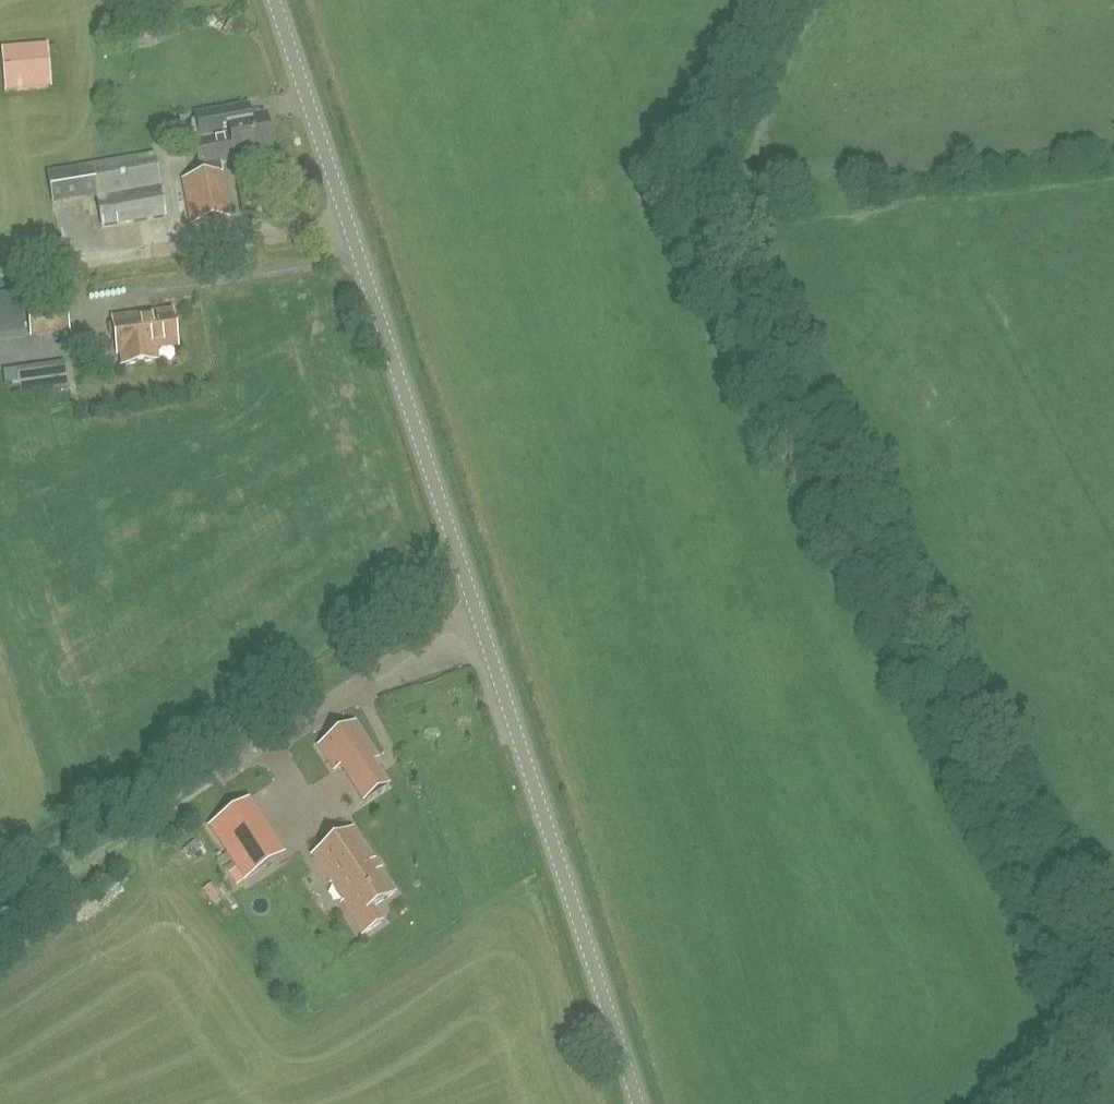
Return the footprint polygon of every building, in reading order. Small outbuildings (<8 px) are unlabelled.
[(134,38),(154,35),(152,25),(132,29),(134,38)] [(50,87),(46,48),(0,53),(4,92),(50,87)] [(243,155),(271,150),(265,119),(243,123),(241,109),(219,113),(224,140),(196,146),(202,177),(183,181),(191,225),(231,218),(220,161),(243,157),(243,155)] [(54,206),(97,198),(102,230),(166,218),(155,155),(48,175),(54,206)] [(25,334),(19,293),(0,295),(0,337),(25,334)] [(31,333),(61,329),(61,323),(67,322),(64,305),(28,310),(31,333)] [(155,347),(177,344),(173,314),(113,322),(117,352),(123,352),(125,367),(157,362),(155,347)] [(68,366),(10,369),(11,384),(69,381),(68,366)] [(386,787),(378,774),(371,764),(378,759),(355,723),(319,747),(335,771),(342,767),(349,778),(356,789),(364,801),(386,787)] [(311,772),(248,801),(267,844),(331,815),(311,772)] [(395,893),(380,870),(378,871),(372,862),(374,861),(353,829),(338,839),(327,846),(312,856),(327,878),(343,903),(342,904),(363,935),(381,922),(372,908),(395,893)] [(245,880),(275,860),(265,846),(236,866),(245,880)] [(326,923),(304,938),(309,946),(332,931),(326,923)]
